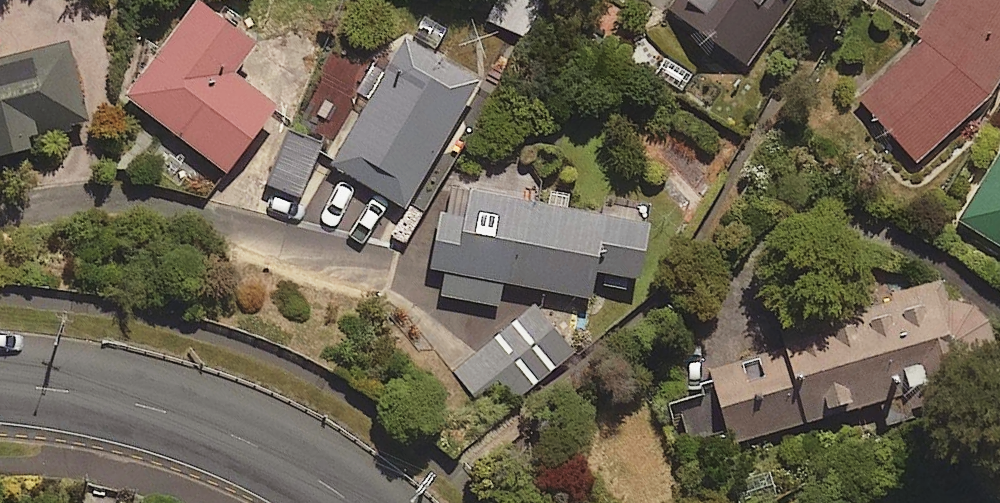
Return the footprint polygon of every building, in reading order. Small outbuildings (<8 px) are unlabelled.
[(254,34),(210,0),(196,0),(127,90),(229,169),(279,103),(230,66),(254,34)] [(794,0),(673,0),(671,3),(752,60),(794,0)] [(916,158),(994,92),(999,81),(999,0),(935,0),(909,42),(856,87),(916,158)] [(341,145),(331,162),(406,204),(480,73),(405,31),(384,68),(341,145)] [(33,139),(30,127),(87,110),(65,35),(0,54),(0,149),(33,139)] [(341,145),(384,68),(351,49),(308,126),(341,145)] [(322,145),(288,130),(266,179),(299,194),(322,145)] [(958,217),(999,243),(999,150),(958,217)] [(592,294),(595,281),(637,289),(650,219),(536,198),(538,188),(463,174),(457,212),(442,209),(432,264),(447,266),(442,294),(498,304),(503,279),(592,294)] [(884,414),(975,385),(941,274),(775,326),(782,345),(707,369),(713,388),(670,401),(687,457),(879,396),(884,414)] [(576,346),(538,301),(455,371),(493,416),(576,346)]
